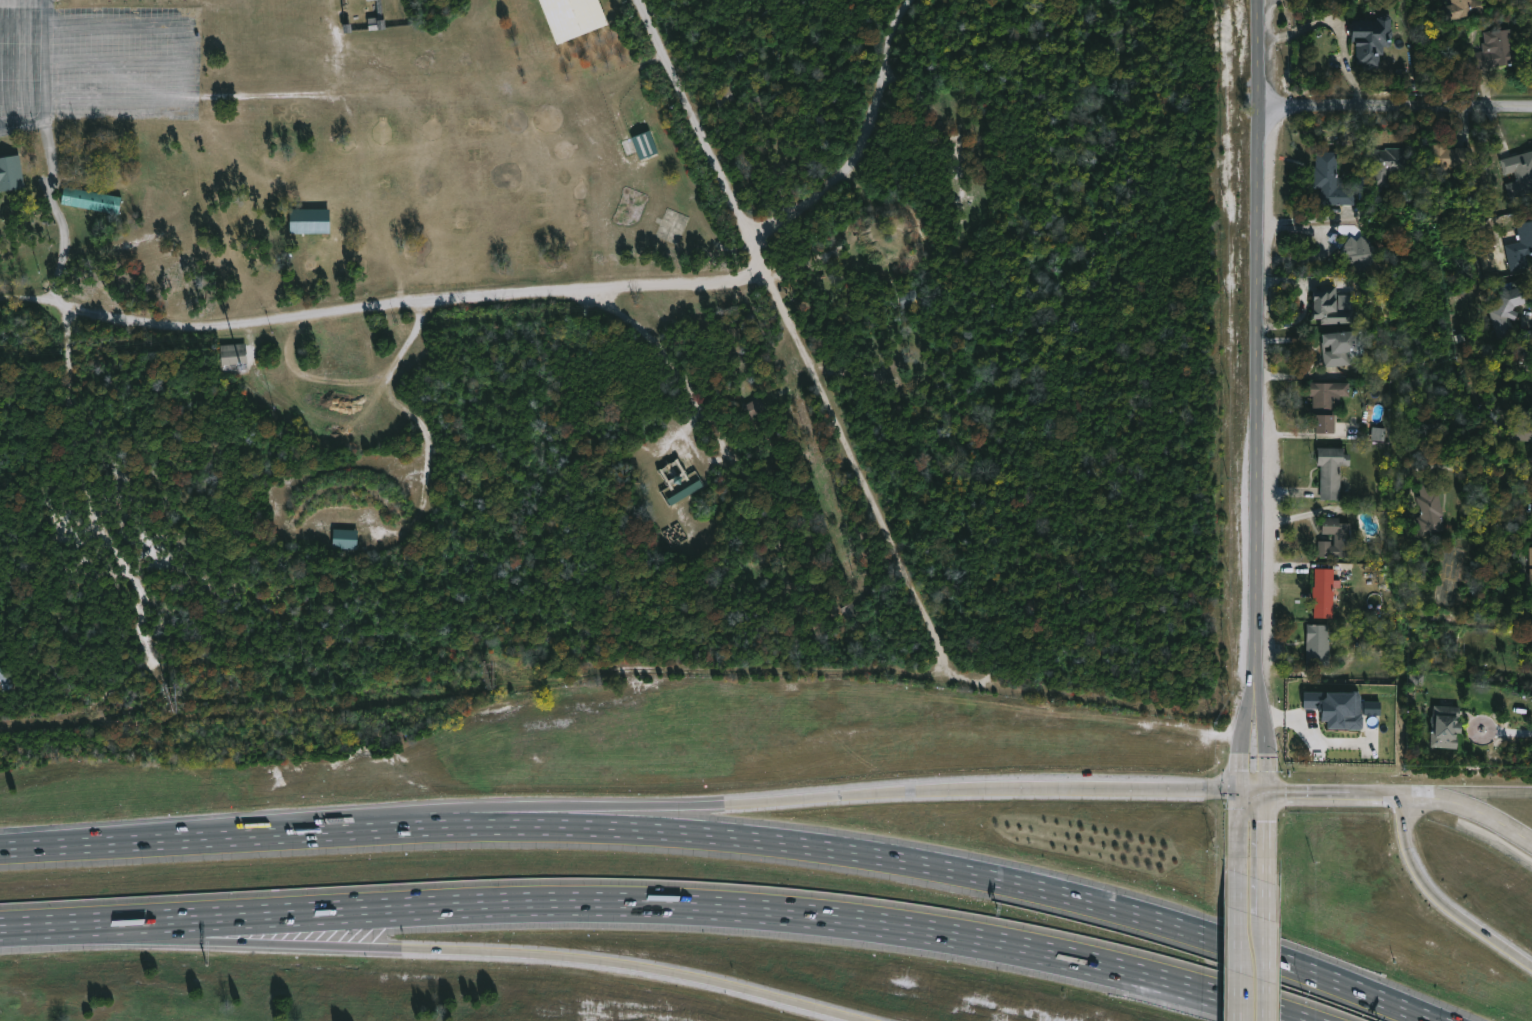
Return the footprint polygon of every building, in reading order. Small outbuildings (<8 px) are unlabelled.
[(368,3),(368,0),(381,0),(383,29),(368,31),(367,18),(376,17),(375,2),(368,3)] [(554,45),(536,0),(596,0),(606,24),(554,45)] [(1453,4),(1452,0),(1483,0),(1486,12),(1448,21),(1445,6),(1453,4)] [(1391,18),(1391,31),(1393,31),(1393,37),(1391,37),(1391,46),(1384,46),(1384,54),(1380,54),(1380,67),(1372,67),(1372,70),(1365,70),(1365,67),(1362,67),(1362,65),(1357,65),(1357,47),(1354,47),(1354,42),(1351,42),(1351,21),(1376,21),(1376,18),(1380,14),(1387,14),(1391,18)] [(1516,65),(1474,71),(1472,53),(1483,52),(1482,43),(1486,43),(1485,33),(1512,29),(1516,65)] [(657,155),(652,132),(632,136),(638,160),(657,155)] [(1447,150),(1472,150),(1471,174),(1453,174),(1454,168),(1452,168),(1452,173),(1435,173),(1436,144),(1448,145),(1447,150)] [(1409,150),(1408,173),(1390,172),(1389,188),(1373,188),(1374,165),(1378,165),(1378,151),(1386,151),(1386,149),(1409,150)] [(1501,161),(1531,152),(1531,192),(1512,198),(1508,184),(1516,181),(1515,176),(1507,178),(1501,161)] [(1337,153),(1336,178),(1344,178),(1344,189),(1357,190),(1357,205),(1323,205),(1323,185),(1314,185),(1316,153),(1337,153)] [(27,188),(0,191),(0,187),(0,157),(22,154),(27,188)] [(125,197),(122,214),(63,203),(66,185),(125,197)] [(331,209),(332,233),(292,234),(292,210),(331,209)] [(1517,226),(1531,223),(1531,255),(1527,256),(1529,268),(1512,272),(1506,246),(1521,243),(1517,226)] [(1330,224),(1359,245),(1363,239),(1381,253),(1360,280),(1340,265),(1343,260),(1322,244),(1329,235),(1324,231),(1330,224)] [(1321,325),(1354,324),(1354,295),(1338,295),(1337,286),(1321,286),(1321,291),(1313,291),(1313,320),(1321,319),(1321,325)] [(1518,314),(1515,322),(1512,321),(1506,337),(1482,325),(1497,296),(1527,286),(1531,302),(1515,308),(1513,312),(1518,314)] [(1351,364),(1325,367),(1322,336),(1341,334),(1341,330),(1355,329),(1357,349),(1349,350),(1351,364)] [(220,366),(218,346),(245,343),(246,364),(220,366)] [(1349,382),(1349,398),(1336,398),(1336,408),(1335,408),(1335,432),(1315,432),(1315,416),(1313,416),(1313,395),(1310,395),(1310,382),(1349,382)] [(766,411),(760,398),(743,406),(750,419),(766,411)] [(1519,416),(1531,418),(1531,440),(1516,438),(1519,416)] [(1343,447),(1343,452),(1351,452),(1351,466),(1339,466),(1339,473),(1341,473),(1340,500),(1320,500),(1321,464),(1318,464),(1318,446),(1343,447)] [(688,479),(688,477),(669,484),(671,488),(663,491),(668,504),(704,490),(699,475),(688,479)] [(1433,478),(1436,490),(1439,490),(1444,514),(1442,515),(1445,529),(1422,534),(1418,516),(1421,515),(1420,510),(1422,510),(1421,505),(1419,506),(1417,497),(1422,495),(1420,489),(1425,488),(1423,480),(1433,478)] [(1339,517),(1339,522),(1351,523),(1351,533),(1349,533),(1349,539),(1351,539),(1351,557),(1317,556),(1317,540),(1331,540),(1331,545),(1333,545),(1334,535),(1321,535),(1322,517),(1339,517)] [(357,537),(357,550),(331,548),(331,536),(357,537)] [(1333,618),(1313,618),(1313,586),(1315,586),(1316,568),(1334,568),(1333,618)] [(841,607),(845,621),(857,617),(853,603),(841,607)] [(1330,624),(1328,666),(1306,665),(1307,623),(1330,624)] [(1303,691),(1303,709),(1319,709),(1319,715),(1326,715),(1326,724),(1343,723),(1343,727),(1362,727),(1362,712),(1380,712),(1380,699),(1360,699),(1360,687),(1326,687),(1326,691),(1303,691)] [(1461,706),(1460,718),(1457,718),(1457,721),(1463,722),(1462,733),(1457,732),(1456,737),(1458,738),(1457,748),(1430,746),(1433,723),(1432,723),(1432,714),(1434,715),(1435,704),(1461,706)]
